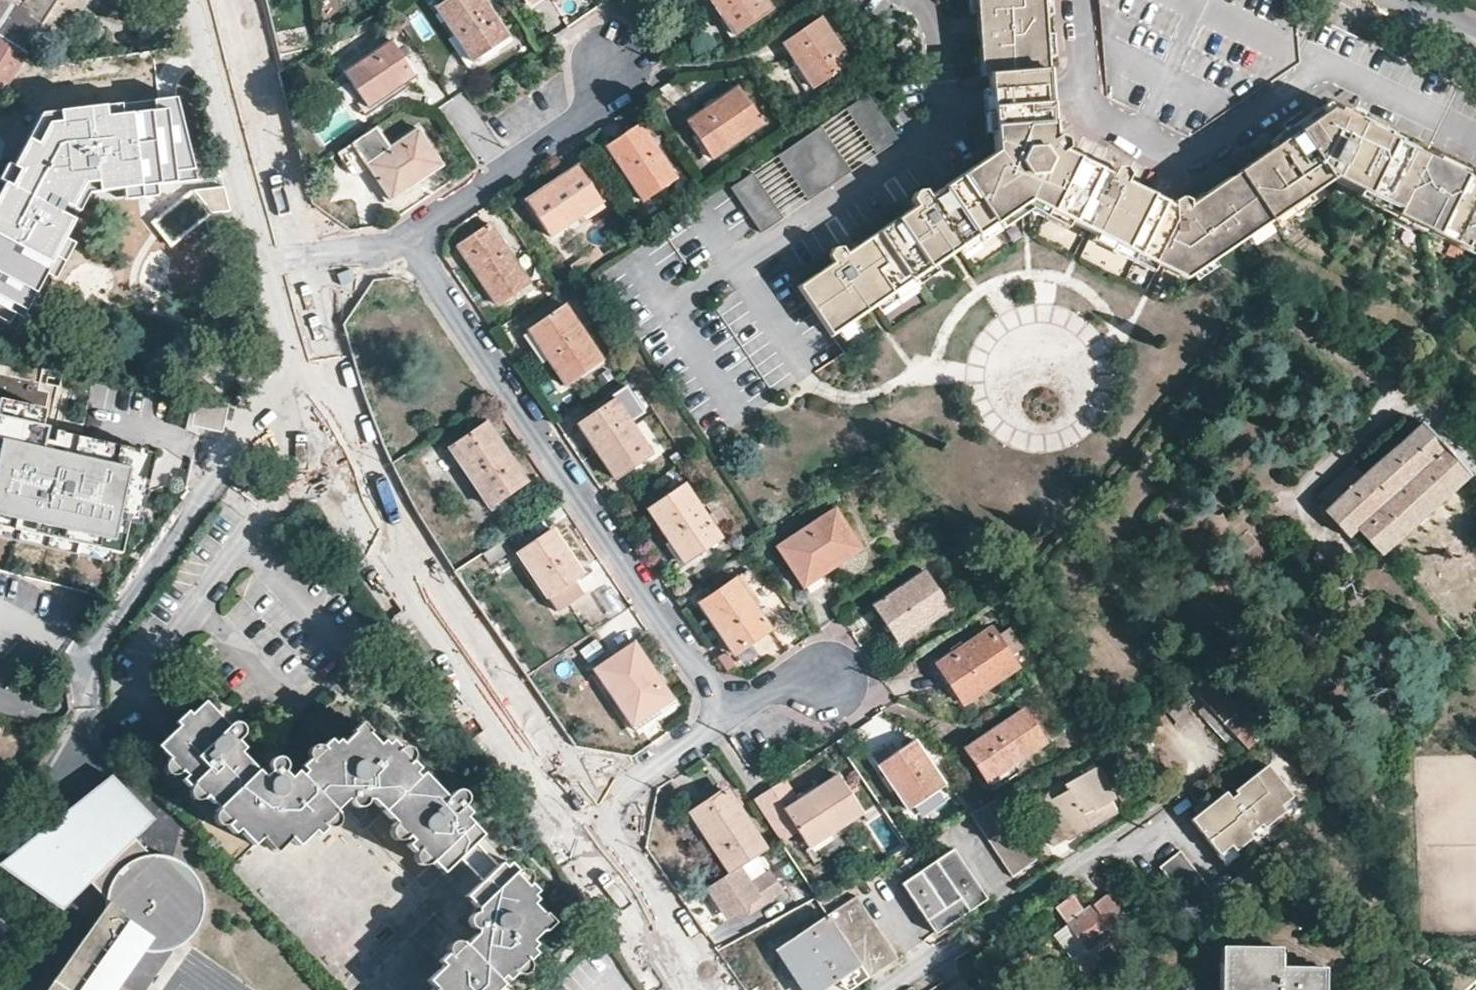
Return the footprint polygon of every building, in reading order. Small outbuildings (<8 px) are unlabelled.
[(10,84),(34,100),(54,70),(30,54),(47,28),(61,37),(77,11),(80,13),(89,0),(28,0),(20,11),(3,0),(0,0),(0,99),(10,84)] [(484,0),(445,0),(436,6),(472,61),(509,36),(484,0)] [(733,33),(774,5),(770,0),(710,0),(733,33)] [(1229,246),(1283,219),(1340,181),(1475,250),(1475,168),(1374,117),(1338,100),(1190,198),(1176,191),(1124,164),(1073,139),(1058,131),(1054,87),(1052,72),(1047,0),(983,0),(988,83),(989,91),(993,152),(927,198),(847,254),(808,281),(796,290),(829,337),(960,245),(996,219),(1025,200),(1045,209),(1065,218),(1092,232),(1114,242),(1135,252),(1154,261),(1183,275),(1229,246)] [(1104,28),(1108,36),(1123,33),(1128,23),(1140,29),(1142,47),(1159,38),(1163,62),(1176,69),(1188,63),(1175,40),(1191,37),(1203,15),(1214,34),(1222,33),(1270,59),(1288,56),(1281,12),(1264,2),(1259,3),(1258,0),(1099,0),(1104,28)] [(781,43),(791,58),(812,89),(850,64),(820,18),(781,43)] [(916,44),(907,35),(898,43),(908,53),(916,44)] [(344,72),(375,51),(364,36),(333,56),(344,72)] [(391,41),(375,51),(344,72),(368,107),(414,74),(391,41)] [(812,89),(791,58),(787,61),(796,73),(792,75),(804,94),(812,89)] [(762,122),(736,86),(686,122),(712,158),(762,122)] [(0,186),(0,313),(15,320),(91,187),(193,177),(171,96),(41,111),(0,186)] [(757,231),(900,147),(872,100),(729,185),(757,231)] [(675,178),(639,124),(607,147),(643,200),(675,178)] [(443,165),(419,127),(365,163),(390,200),(443,165)] [(601,201),(577,166),(525,200),(549,236),(577,218),(580,223),(604,207),(599,202),(601,201)] [(1025,200),(996,219),(1002,227),(1024,210),(1025,200)] [(1045,209),(1025,200),(1024,210),(1041,218),(1045,209)] [(1065,218),(1045,209),(1041,218),(1061,228),(1065,218)] [(529,282),(490,224),(457,246),(497,305),(529,282)] [(1114,242),(1092,232),(1088,241),(1109,250),(1114,242)] [(1131,261),(1135,252),(1114,242),(1109,250),(1131,261)] [(1150,270),(1154,261),(1135,252),(1131,261),(1150,270)] [(1168,292),(1160,288),(1156,296),(1165,299),(1168,292)] [(888,319),(921,302),(915,290),(882,307),(888,319)] [(602,361),(565,305),(527,330),(565,387),(602,361)] [(625,392),(614,400),(626,417),(637,410),(625,392)] [(124,550),(131,517),(134,506),(137,491),(139,485),(145,457),(56,438),(48,436),(50,424),(45,423),(48,406),(1,395),(0,401),(0,522),(112,547),(124,550)] [(230,431),(237,402),(205,395),(198,424),(230,431)] [(626,417),(614,400),(577,425),(613,478),(651,453),(626,417)] [(528,482),(487,422),(450,448),(490,507),(528,482)] [(1468,474),(1420,424),(1361,476),(1352,466),(1316,497),(1327,508),(1323,513),(1346,537),(1356,528),(1380,553),(1468,474)] [(56,438),(145,457),(147,446),(142,445),(141,447),(65,429),(66,428),(59,426),(56,438)] [(134,506),(131,517),(142,520),(144,513),(142,513),(146,493),(149,494),(151,486),(148,485),(156,450),(149,448),(149,446),(147,446),(145,457),(139,485),(137,491),(134,506)] [(720,539),(683,483),(647,508),(683,563),(720,539)] [(862,549),(835,508),(777,548),(803,588),(862,549)] [(17,535),(50,543),(82,550),(110,556),(112,547),(0,522),(0,531),(17,535)] [(580,568),(554,529),(517,554),(561,619),(591,600),(579,582),(590,574),(583,565),(580,568)] [(951,607),(925,570),(873,606),(899,643),(951,607)] [(771,629),(736,577),(698,603),(734,655),(771,629)] [(611,587),(598,596),(612,616),(625,607),(611,587)] [(1025,644),(1010,623),(994,634),(1009,655),(1025,644)] [(994,634),(991,628),(937,665),(963,703),(1016,666),(1009,655),(994,634)] [(673,698),(633,639),(612,654),(611,652),(604,656),(606,659),(591,668),(631,726),(673,698)] [(1247,748),(1265,731),(1235,697),(1234,699),(1210,674),(1193,689),(1223,722),(1247,748)] [(1194,700),(1184,688),(1169,699),(1180,712),(1194,700)] [(458,859),(475,843),(483,836),(459,811),(467,803),(468,798),(464,792),(461,790),(455,791),(447,798),(393,741),(388,745),(384,741),(381,743),(363,724),(342,744),(335,736),(291,778),(285,771),(287,767),(285,762),(279,758),(271,760),(270,763),(270,767),(271,772),(265,777),(242,752),(246,748),(240,741),(245,736),(246,733),(244,726),(237,724),(230,725),(229,727),(206,702),(191,716),(188,712),(175,724),(179,727),(159,747),(253,846),(262,838),(276,852),(291,839),(298,846),(346,800),(351,800),(355,808),(358,810),(360,810),(367,806),(369,800),(372,799),(442,874),(458,859)] [(987,779),(1010,764),(1045,741),(1023,709),(965,747),(987,779)] [(1194,716),(1189,709),(1184,713),(1189,720),(1194,716)] [(1239,756),(1247,748),(1223,722),(1215,729),(1239,756)] [(945,785),(914,740),(877,765),(909,809),(945,785)] [(1017,773),(1010,764),(987,779),(984,780),(976,768),(969,773),(981,790),(990,786),(992,790),(1017,773)] [(1121,808),(1096,764),(1063,783),(1066,789),(1050,798),(1045,791),(1030,800),(1055,844),(1121,808)] [(1281,806),(1293,796),(1267,764),(1234,791),(1236,794),(1231,798),(1226,791),(1191,819),(1218,855),(1230,845),(1235,851),(1253,837),(1250,833),(1261,824),(1264,828),(1286,811),(1281,806)] [(863,812),(837,774),(782,811),(806,848),(863,812)] [(112,780),(2,867),(63,910),(90,884),(107,902),(107,909),(108,915),(53,989),(102,989),(132,949),(134,950),(137,952),(140,953),(141,953),(144,954),(153,955),(168,954),(177,951),(187,944),(197,933),(202,924),(204,917),(205,910),(204,898),(200,885),(197,880),(187,869),(178,863),(171,860),(161,858),(152,858),(135,840),(154,822),(112,780)] [(1066,789),(1063,783),(1063,782),(1045,791),(1050,798),(1066,789)] [(742,804),(729,786),(690,812),(729,868),(706,884),(728,916),(739,908),(749,911),(751,900),(763,893),(753,878),(743,863),(764,849),(736,808),(742,804)] [(1301,804),(1295,795),(1293,796),(1281,806),(1286,811),(1288,814),(1301,804)] [(997,797),(980,806),(968,812),(1012,876),(1038,857),(1036,855),(1033,850),(997,797)] [(1264,828),(1261,824),(1250,833),(1253,837),(1255,841),(1267,832),(1264,828)] [(498,866),(475,843),(458,859),(480,883),(498,866)] [(1038,845),(1033,850),(1036,855),(1043,851),(1038,845)] [(1235,851),(1230,845),(1218,855),(1217,856),(1225,865),(1229,862),(1238,855),(1235,851)] [(985,898),(953,847),(901,881),(935,932),(985,898)] [(1214,893),(1181,850),(1160,867),(1193,909),(1214,893)] [(498,866),(480,883),(465,897),(477,908),(477,912),(472,913),(469,918),(470,925),(474,929),(476,929),(476,934),(428,981),(435,989),(433,989),(497,989),(536,953),(530,947),(553,924),(533,904),(536,899),(501,863),(498,866)] [(785,886),(771,865),(753,878),(763,893),(751,900),(749,911),(785,886)] [(1134,894),(1124,880),(1083,910),(1071,894),(1054,907),(1066,922),(1084,947),(1070,957),(1088,980),(1101,970),(1097,965),(1115,952),(1114,950),(1126,941),(1115,926),(1140,907),(1131,896),(1134,894)] [(860,964),(869,978),(898,958),(854,895),(826,914),(860,964)] [(826,914),(780,946),(809,989),(822,989),(860,964),(826,914)] [(1084,947),(1066,922),(1052,932),(1070,957),(1084,947)] [(1223,945),(1223,989),(1327,989),(1328,969),(1283,968),(1283,948),(1223,945)] [(144,954),(141,953),(140,953),(137,952),(134,950),(132,949),(102,989),(118,989),(121,985),(144,954)] [(950,988),(951,989),(972,989),(965,979),(950,988)]
